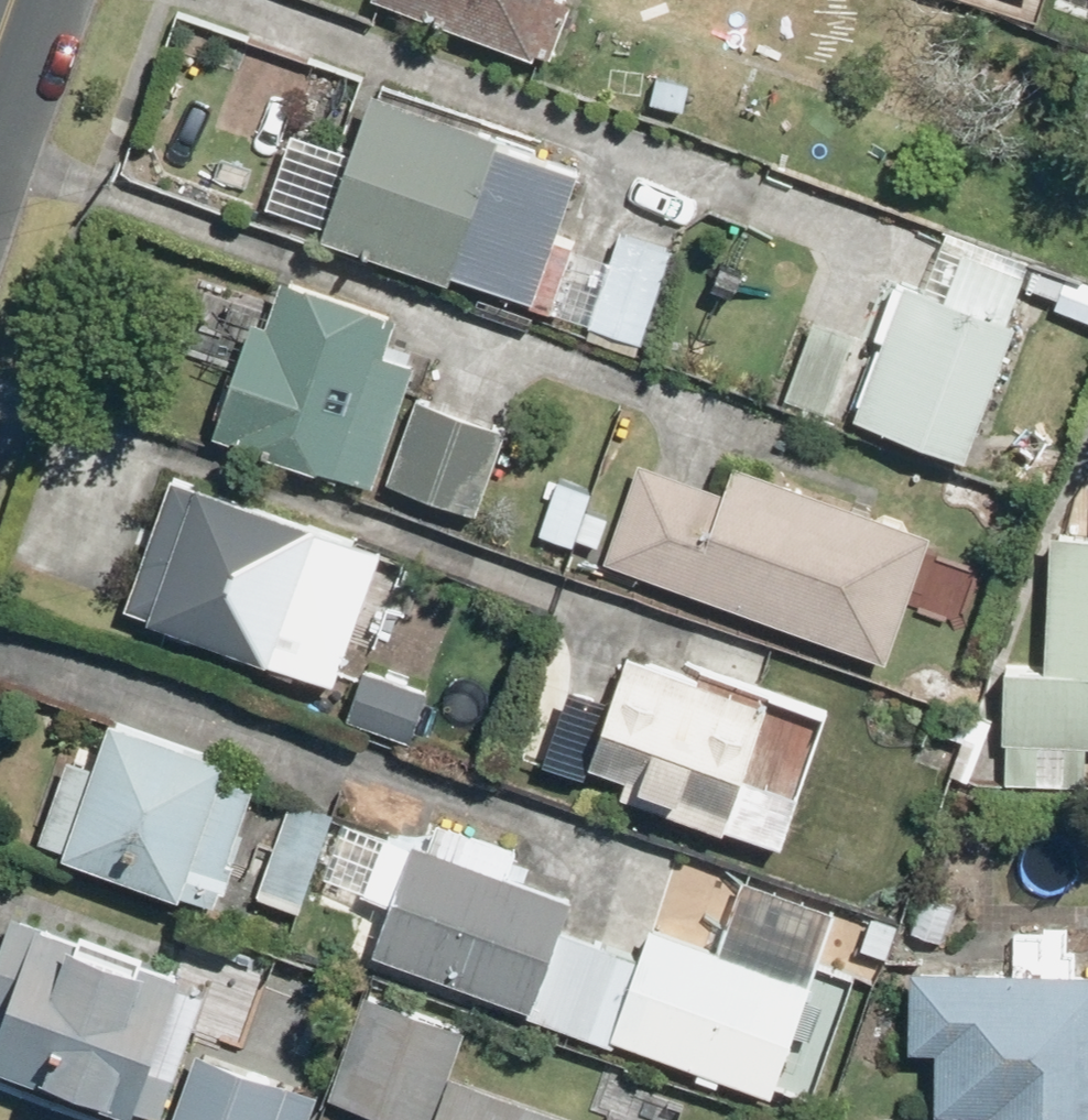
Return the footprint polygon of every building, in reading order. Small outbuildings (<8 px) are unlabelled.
[(551,46),(568,52),(585,0),(410,0),(551,46)] [(540,310),(586,174),(383,105),(362,165),(298,143),(272,219),(540,310)] [(682,244),(628,225),(593,318),(647,338),(682,244)] [(1032,319),(1025,317),(1037,282),(1061,291),(1070,266),(961,226),(939,285),(918,277),(871,404),(985,446),(1032,319)] [(383,362),(397,324),(284,285),(267,333),(246,326),(207,437),(369,493),(412,371),(383,362)] [(866,330),(819,314),(791,392),(838,408),(866,330)] [(507,430),(416,399),(386,485),(477,516),(507,430)] [(908,651),(947,525),(745,463),(737,489),(649,462),(618,562),(908,651)] [(385,555),(179,484),(131,622),(337,693),(385,555)] [(588,512),(593,496),(560,486),(543,539),(580,551),(582,544),(596,548),(606,518),(588,512)] [(1062,517),(1055,660),(1016,658),(1013,736),(1017,736),(1016,773),(1087,777),(1087,518),(1062,517)] [(571,689),(547,758),(746,825),(789,699),(641,649),(622,706),(571,689)] [(431,695),(366,672),(348,724),(412,747),(431,695)] [(68,766),(38,846),(219,913),(258,808),(221,794),(232,764),(120,723),(100,778),(68,766)] [(336,822),(294,805),(257,900),(299,917),(336,822)] [(567,903),(409,847),(369,958),(528,1014),(567,903)] [(833,925),(737,892),(713,961),(649,939),(610,1051),(770,1106),(833,925)] [(26,906),(0,981),(0,1001),(20,1008),(5,1053),(154,1103),(201,967),(168,956),(171,946),(95,921),(92,928),(26,906)] [(634,964),(565,940),(537,1023),(606,1047),(634,964)] [(909,979),(909,1060),(932,1060),(932,1119),(1087,1119),(1087,980),(909,979)] [(418,1119),(441,1119),(476,1024),(375,988),(338,1091),(418,1119)] [(329,1091),(206,1047),(179,1119),(318,1119),(329,1091)] [(465,1067),(446,1119),(613,1119),(465,1067)] [(624,1111),(621,1119),(649,1119),(624,1111)]
